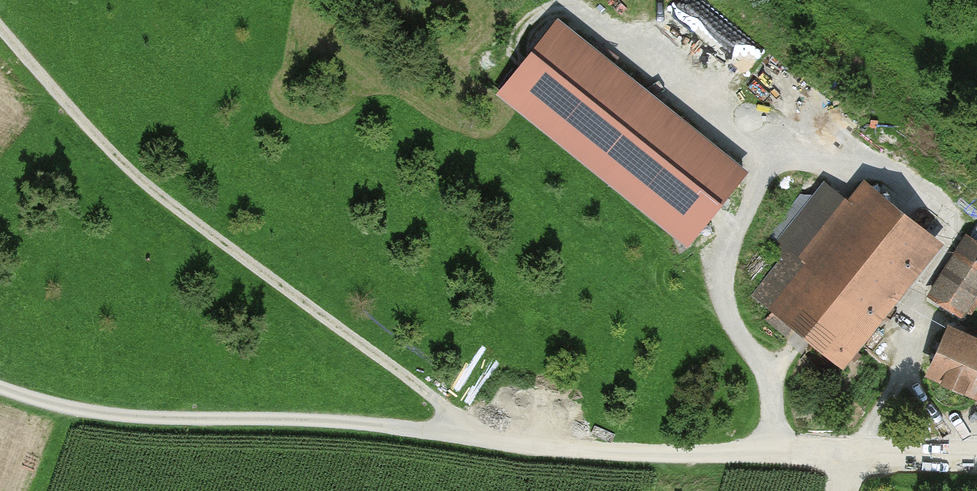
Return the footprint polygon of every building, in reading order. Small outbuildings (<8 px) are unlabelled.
[(732,16),(710,0),(668,0),(643,34),(691,70),(732,16)] [(558,20),(496,93),(690,251),(751,176),(558,20)] [(849,366),(945,242),(864,180),(848,200),(824,182),(772,248),(782,255),(753,293),(849,366)] [(967,238),(932,293),(961,312),(976,287),(976,244),(967,238)] [(950,327),(930,372),(976,393),(976,339),(950,327)]
